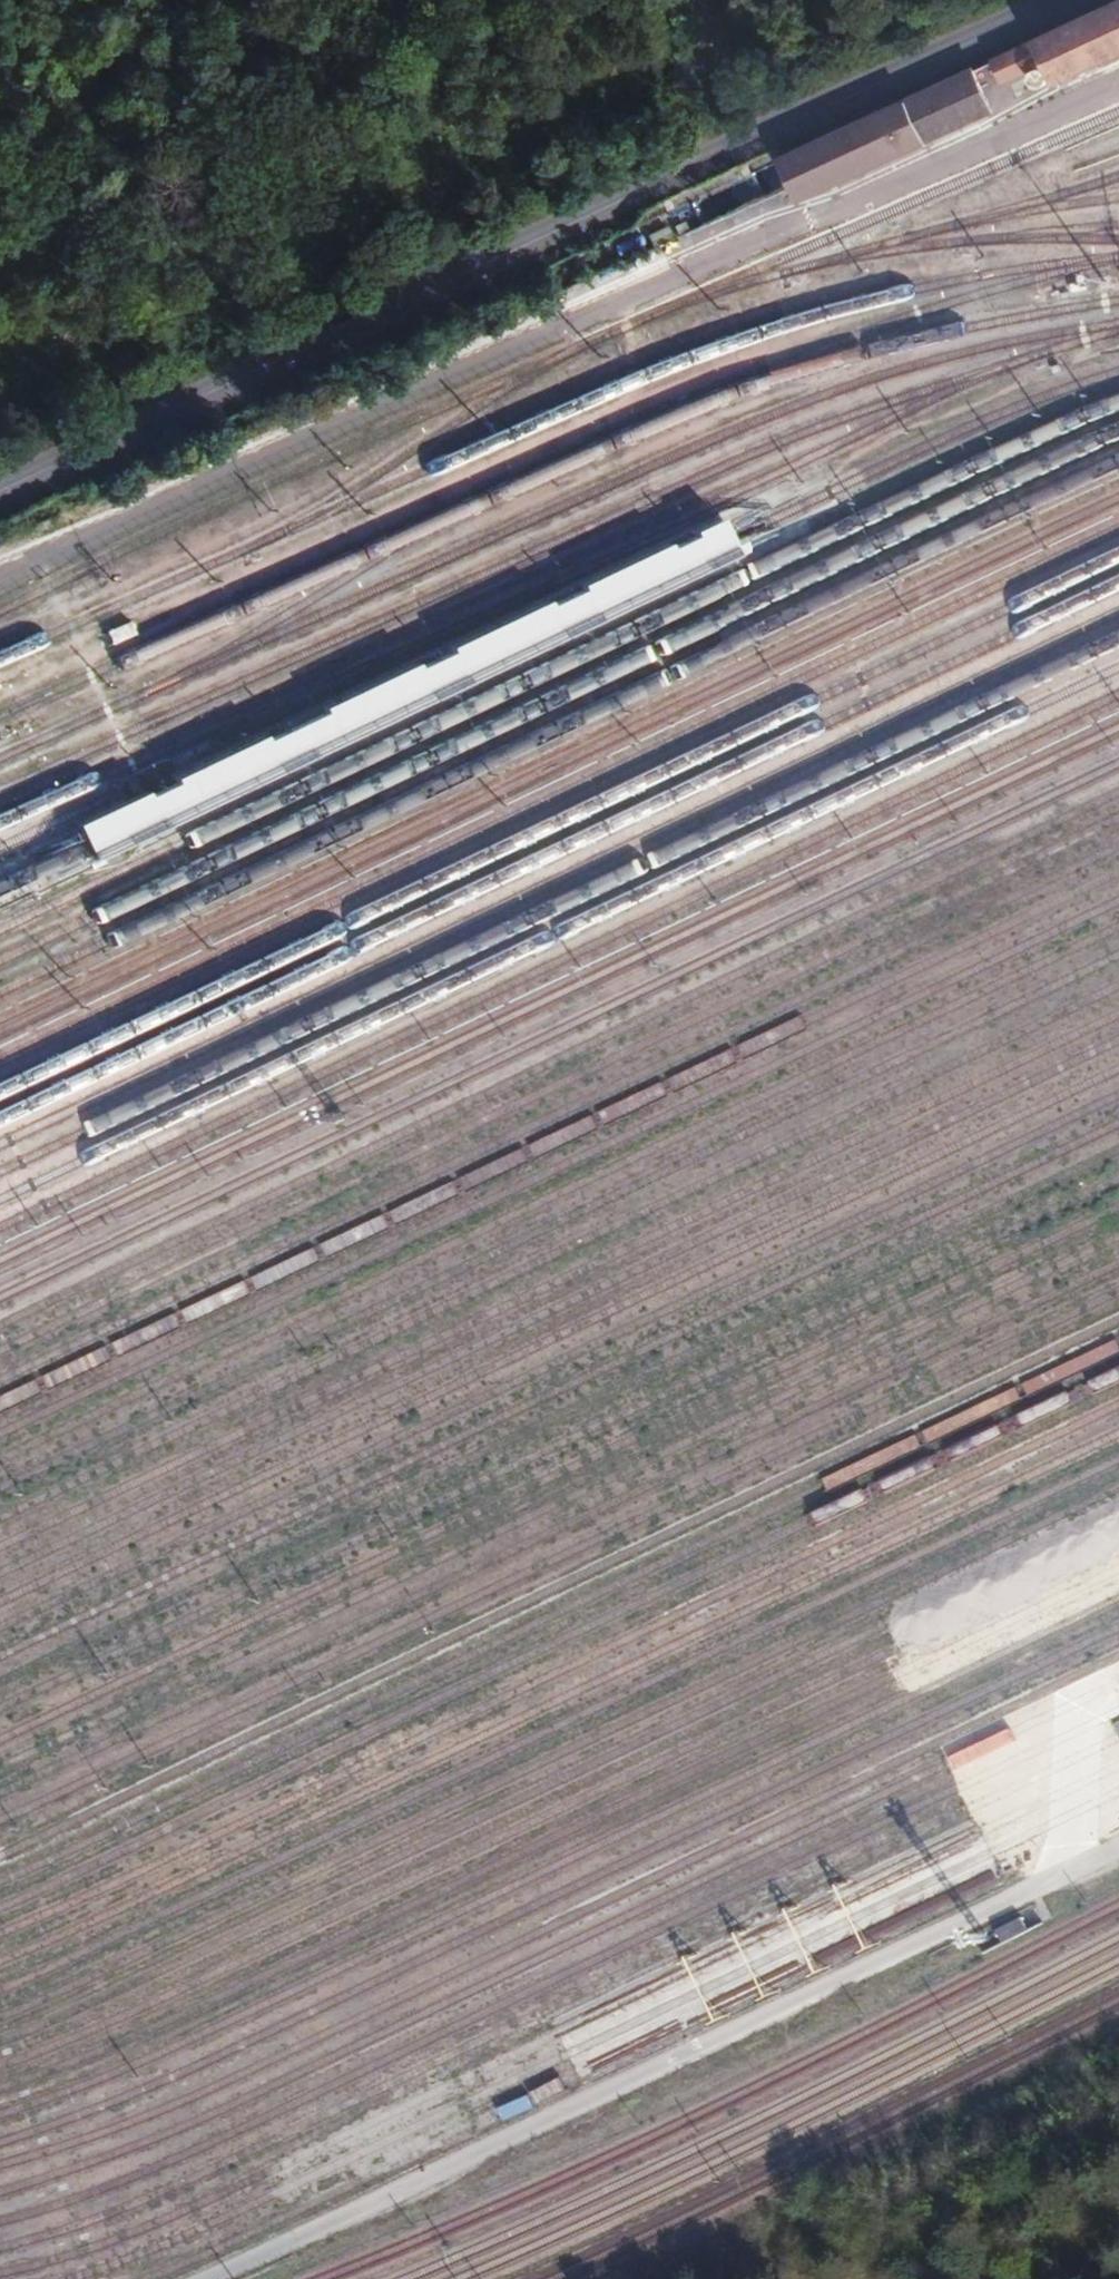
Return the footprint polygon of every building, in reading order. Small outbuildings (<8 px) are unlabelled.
[(1029,39),(1051,87),(1118,57),(1118,0),(1117,0),(1029,39)] [(972,69),(904,101),(925,146),(992,114),(972,69)] [(904,101),(772,154),(794,205),(925,146),(904,101)] [(69,814),(92,854),(733,558),(711,514),(69,814)] [(110,643),(137,638),(134,622),(107,627),(110,643)]
